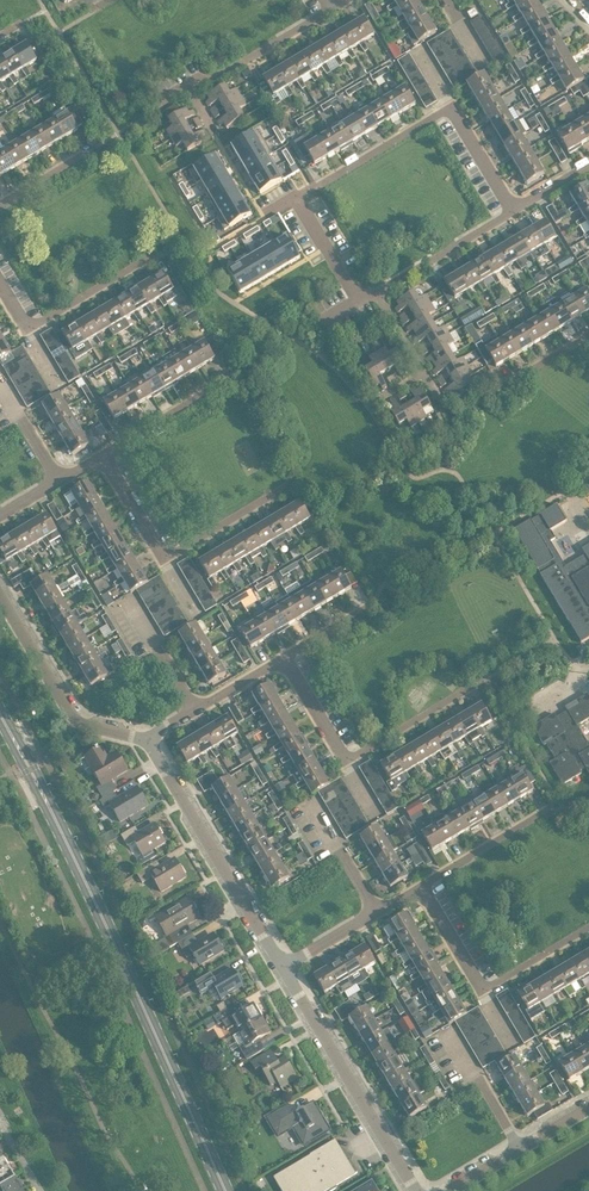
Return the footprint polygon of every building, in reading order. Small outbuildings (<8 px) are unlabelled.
[(420,6),(417,0),(402,0),(396,4),(395,2),(387,7),(389,11),(397,6),(402,14),(403,16),(420,6)] [(514,2),(513,0),(509,3),(505,6),(507,10),(515,5),(520,13),(521,15),(538,5),(536,0),(518,0),(514,2)] [(373,20),(380,17),(370,1),(364,5),(373,20)] [(548,16),(543,8),(541,10),(538,5),(521,15),(520,13),(512,18),(515,22),(523,17),(528,25),(529,27),(546,17),(548,16)] [(411,29),(428,19),(420,6),(403,16),(402,14),(394,20),(397,23),(405,19),(410,27),(411,29)] [(474,8),(467,12),(471,18),(477,14),(474,8)] [(474,28),(484,21),(481,15),(470,21),(474,28)] [(546,17),(529,27),(528,25),(520,31),(522,35),(530,30),(535,38),(536,40),(553,30),(546,17)] [(361,42),(359,44),(364,51),(368,49),(363,41),(374,35),(364,18),(351,25),(361,42)] [(413,45),(436,32),(428,19),(411,29),(410,27),(402,32),(404,36),(407,34),(413,45)] [(477,34),(488,27),(484,21),(474,28),(477,34)] [(348,50),(346,51),(352,59),(355,57),(351,48),(359,44),(361,42),(351,25),(338,33),(348,50)] [(481,40),(492,33),(488,27),(477,34),(481,40)] [(454,35),(450,29),(438,36),(442,42),(454,35)] [(553,30),(536,40),(535,38),(527,43),(530,47),(538,42),(543,50),(544,52),(561,42),(553,30)] [(336,57),(334,58),(339,66),(343,64),(338,56),(346,51),(348,50),(338,33),(326,40),(336,57)] [(485,46),(495,40),(492,33),(481,40),(485,46)] [(454,35),(442,42),(445,48),(457,41),(454,35)] [(426,43),(430,49),(442,42),(438,36),(426,43)] [(336,57),(326,40),(313,48),(323,65),(321,66),(327,74),(331,71),(326,63),(334,58),(336,57)] [(495,40),(485,46),(488,52),(499,46),(495,40)] [(457,41),(445,48),(449,54),(461,46),(457,41)] [(434,55),(445,48),(442,42),(430,49),(434,55)] [(568,55),(561,42),(544,52),(543,50),(535,56),(537,60),(545,55),(550,63),(551,65),(568,55)] [(26,43),(13,51),(23,68),(21,69),(27,77),(31,74),(26,66),(36,60),(26,43)] [(306,52),(301,55),(311,72),(309,73),(314,81),(318,79),(313,71),(321,66),(323,65),(313,48),(312,45),(305,50),(306,52)] [(461,46),(449,54),(452,59),(464,52),(461,46)] [(499,46),(488,52),(492,58),(503,52),(499,46)] [(434,55),(437,61),(449,54),(445,48),(434,55)] [(21,69),(23,68),(13,51),(1,58),(11,75),(9,76),(14,84),(18,82),(13,74),(21,69)] [(464,52),(452,59),(456,65),(467,58),(464,52)] [(492,58),(496,65),(506,58),(503,52),(492,58)] [(401,67),(413,60),(409,53),(397,60),(401,67)] [(437,61),(441,66),(452,59),(449,54),(437,61)] [(298,80),(296,81),(302,89),(306,86),(301,78),(309,73),(311,72),(301,55),(288,63),(298,80)] [(551,65),(550,63),(542,68),(545,72),(553,67),(558,75),(559,77),(576,67),(568,55),(551,65)] [(2,92),(6,89),(1,81),(9,76),(11,75),(1,58),(0,59),(0,89),(2,92)] [(467,58),(456,65),(459,71),(471,64),(467,58)] [(441,66),(444,72),(456,65),(452,59),(441,66)] [(416,65),(413,60),(401,67),(404,72),(416,65)] [(298,80),(288,63),(276,70),(286,87),(284,88),(289,96),(293,94),(288,86),(296,81),(298,80)] [(510,74),(515,72),(510,63),(505,66),(510,74)] [(459,71),(462,77),(474,69),(471,64),(459,71)] [(420,71),(416,65),(404,72),(408,78),(420,71)] [(444,72),(447,78),(459,71),(456,65),(444,72)] [(381,76),(389,71),(386,66),(378,71),(381,76)] [(579,91),(588,85),(588,76),(583,80),(576,67),(559,77),(558,75),(550,81),(552,85),(560,80),(567,90),(570,88),(576,85),(579,91)] [(474,69),(462,77),(466,83),(467,83),(478,76),(474,69)] [(286,87),(276,70),(263,78),(273,95),(271,96),(276,104),(281,101),(276,93),(284,88),(286,87)] [(373,81),(381,76),(378,71),(370,76),(373,81)] [(423,77),(420,71),(408,78),(411,84),(423,77)] [(447,78),(451,84),(462,77),(459,71),(447,78)] [(484,72),(478,76),(467,83),(474,96),(491,85),(484,72)] [(515,83),(520,80),(515,72),(510,74),(515,83)] [(426,83),(423,77),(411,84),(415,90),(426,83)] [(466,83),(462,77),(451,84),(455,90),(466,83)] [(356,91),(364,86),(361,81),(353,86),(356,91)] [(430,88),(426,83),(415,90),(418,95),(430,88)] [(208,106),(219,99),(229,93),(229,92),(224,84),(207,95),(210,99),(205,102),(208,106)] [(474,96),(482,108),(499,98),(491,85),(474,96)] [(573,94),(579,91),(576,85),(570,88),(573,94)] [(588,93),(588,85),(579,91),(583,97),(588,93)] [(348,96),(356,91),(353,86),(345,91),(348,96)] [(405,86),(392,94),(402,111),(415,103),(405,86)] [(223,107),(241,96),(236,88),(229,92),(229,93),(219,99),(223,107)] [(433,94),(430,88),(418,95),(422,101),(433,94)] [(525,99),(530,97),(525,88),(520,91),(525,99)] [(42,98),(50,94),(47,89),(39,94),(42,98)] [(34,103),(42,98),(39,94),(31,99),(34,103)] [(392,94),(379,101),(390,118),(402,111),(392,94)] [(437,100),(433,94),(422,101),(425,107),(437,100)] [(239,108),(239,109),(246,105),(241,96),(223,107),(228,114),(228,115),(239,108)] [(331,106),(339,101),(337,96),(328,101),(331,106)] [(530,107),(535,105),(530,97),(525,99),(530,107)] [(558,107),(567,102),(564,97),(556,102),(558,107)] [(482,108),(489,120),(506,110),(499,98),(482,108)] [(323,111),(331,106),(328,101),(320,106),(323,111)] [(379,101),(367,109),(377,126),(390,118),(379,101)] [(550,111),(558,107),(556,102),(548,107),(550,111)] [(17,113),(25,108),(22,104),(14,109),(17,113)] [(184,120),(195,113),(193,109),(188,112),(186,108),(180,111),(176,104),(164,111),(173,126),(184,120)] [(354,116),(364,133),(377,126),(367,109),(364,105),(358,108),(361,113),(354,116)] [(64,107),(51,114),(54,119),(64,136),(77,129),(76,127),(82,123),(72,106),(66,109),(64,107)] [(228,115),(228,114),(217,121),(219,125),(224,123),(226,127),(244,116),(239,109),(239,108),(228,115)] [(9,118),(17,113),(14,109),(6,114),(9,118)] [(489,120),(497,133),(514,123),(506,110),(489,120)] [(306,121),(314,116),(312,111),(303,116),(306,121)] [(540,124),(545,122),(540,113),(535,116),(540,124)] [(298,125),(306,121),(303,116),(295,121),(298,125)] [(342,124),(352,141),(364,133),(354,116),(342,124)] [(54,119),(42,127),(52,144),(64,136),(54,119)] [(570,127),(581,144),(588,139),(588,129),(583,119),(570,127)] [(166,130),(171,138),(189,128),(184,120),(173,126),(166,130)] [(514,123),(497,133),(504,145),(521,135),(521,136),(526,133),(518,120),(514,123)] [(545,132),(549,130),(545,122),(540,124),(545,132)] [(342,124),(329,131),(339,148),(341,150),(348,146),(347,144),(352,141),(342,124)] [(42,127),(29,134),(39,151),(52,144),(42,127)] [(573,148),(581,144),(570,127),(557,134),(569,153),(575,150),(573,148)] [(189,128),(171,138),(176,146),(183,142),(193,135),(189,128)] [(183,142),(188,150),(205,139),(202,135),(207,133),(204,128),(193,135),(183,142)] [(329,131),(317,139),(327,156),(339,148),(329,131)] [(276,135),(281,143),(285,141),(280,132),(276,135)] [(253,133),(232,145),(239,158),(260,145),(253,133)] [(29,134),(17,142),(27,159),(39,151),(29,134)] [(504,145),(512,158),(529,148),(521,136),(521,135),(504,145)] [(552,148),(558,144),(554,138),(548,142),(552,148)] [(327,156),(317,139),(304,146),(314,163),(327,156)] [(17,142),(4,149),(14,166),(27,159),(17,142)] [(561,163),(567,159),(558,144),(552,148),(561,163)] [(260,145),(239,158),(246,169),(267,157),(260,145)] [(519,170),(536,160),(529,148),(512,158),(519,170)] [(0,152),(0,170),(2,174),(14,166),(4,149),(0,152)] [(286,149),(285,150),(282,152),(287,160),(291,158),(286,149)] [(215,155),(194,168),(201,180),(222,167),(215,155)] [(267,157),(246,169),(253,181),(274,168),(267,157)] [(536,160),(519,170),(527,183),(544,173),(536,160)] [(222,167),(201,180),(208,192),(229,179),(222,167)] [(274,168),(253,181),(260,193),(281,181),(274,168)] [(229,179),(208,192),(215,204),(236,191),(229,179)] [(570,194),(576,204),(578,206),(588,200),(588,187),(587,183),(570,194)] [(236,191),(215,204),(222,215),(243,202),(236,191)] [(578,206),(576,204),(568,210),(571,214),(579,209),(584,217),(585,219),(588,217),(588,200),(578,206)] [(243,202),(222,215),(229,227),(251,215),(243,202)] [(555,223),(561,219),(552,204),(546,208),(555,223)] [(585,219),(584,217),(576,222),(578,226),(586,221),(588,226),(588,217),(585,219)] [(546,254),(550,252),(545,243),(555,237),(545,220),(532,228),(543,245),(540,246),(546,254)] [(532,228),(520,235),(530,252),(528,254),(529,256),(533,261),(537,259),(532,251),(540,246),(543,245),(532,228)] [(254,234),(251,230),(243,235),(245,239),(254,234)] [(290,233),(274,243),(287,264),(299,257),(292,244),(295,242),(290,233)] [(520,235),(507,243),(518,260),(515,261),(521,269),(526,266),(525,264),(527,263),(524,259),(529,256),(528,254),(530,252),(520,235)] [(274,243),(263,250),(275,271),(287,264),(274,243)] [(518,260),(507,243),(495,250),(505,267),(503,269),(508,276),(512,274),(507,266),(515,261),(518,260)] [(263,250),(251,257),(264,278),(275,271),(263,250)] [(493,275),(490,276),(496,284),(500,282),(495,273),(503,269),(505,267),(495,250),(482,258),(493,275)] [(480,282),(478,283),(483,291),(487,289),(482,281),(490,276),(493,275),(482,258),(481,256),(473,260),(475,262),(470,265),(480,282)] [(588,265),(588,256),(579,263),(583,269),(588,265)] [(251,257),(239,264),(252,285),(264,278),(251,257)] [(556,263),(544,270),(547,276),(560,269),(556,263)] [(239,264),(227,271),(240,292),(252,285),(239,264)] [(468,290),(465,291),(471,299),(475,296),(470,288),(478,283),(480,282),(470,265),(457,273),(468,290)] [(562,278),(571,273),(568,269),(560,274),(562,278)] [(536,277),(538,281),(547,276),(543,270),(535,275),(536,277)] [(160,297),(158,298),(164,306),(167,304),(166,302),(177,295),(175,292),(181,288),(172,272),(165,276),(163,272),(150,280),(160,297)] [(465,291),(468,290),(457,273),(445,280),(455,297),(457,296),(465,291)] [(554,283),(562,278),(560,274),(552,279),(554,283)] [(150,280),(138,287),(148,304),(146,306),(152,313),(155,311),(150,303),(158,298),(160,297),(150,280)] [(537,293),(546,288),(543,284),(535,289),(537,293)] [(148,304),(138,287),(125,295),(135,312),(133,313),(139,321),(142,319),(138,310),(146,306),(148,304)] [(573,297),(583,314),(588,310),(588,294),(586,289),(580,293),(578,289),(576,288),(570,291),(573,297)] [(398,311),(409,305),(419,299),(423,296),(420,290),(417,289),(414,291),(398,300),(400,305),(396,307),(398,311)] [(529,298),(537,293),(535,289),(527,293),(529,298)] [(409,305),(414,312),(431,302),(426,294),(423,296),(419,299),(409,305)] [(123,319),(121,320),(126,328),(130,326),(125,318),(133,313),(135,312),(125,295),(113,302),(123,319)] [(548,312),(558,329),(571,321),(561,304),(556,297),(544,305),(548,312)] [(573,297),(561,304),(571,321),(583,314),(573,297)] [(512,308),(521,303),(518,299),(510,303),(512,308)] [(110,327),(108,328),(114,336),(117,333),(113,325),(121,320),(123,319),(113,302),(100,310),(110,327)] [(436,310),(431,302),(414,312),(418,320),(429,314),(436,310)] [(504,313),(512,308),(510,303),(502,308),(504,313)] [(461,318),(465,325),(485,313),(481,306),(461,318)] [(98,334),(96,335),(101,343),(105,341),(100,333),(108,328),(110,327),(100,310),(88,317),(98,334)] [(535,319),(546,336),(558,329),(548,312),(535,319)] [(487,323),(496,318),(493,313),(485,318),(487,323)] [(418,320),(407,327),(410,331),(414,328),(416,332),(433,322),(429,314),(418,320)] [(85,341),(83,343),(89,351),(92,348),(88,340),(96,335),(98,334),(88,317),(75,324),(85,341)] [(179,328),(187,323),(185,318),(177,323),(179,328)] [(479,328),(487,323),(485,318),(477,323),(479,328)] [(546,336),(535,319),(523,327),(533,344),(546,336)] [(85,341),(75,324),(74,322),(66,327),(67,329),(62,332),(72,349),(71,350),(76,358),(89,351),(83,343),(85,341)] [(417,343),(428,336),(438,330),(438,329),(433,322),(416,332),(418,336),(414,339),(417,343)] [(171,333),(179,328),(177,323),(168,328),(171,333)] [(474,323),(467,326),(474,342),(481,339),(474,323)] [(428,336),(432,344),(449,333),(445,325),(438,329),(438,330),(428,336)] [(523,327),(510,334),(521,351),(533,344),(523,327)] [(52,328),(40,335),(44,341),(56,334),(52,328)] [(154,343),(162,338),(160,333),(151,338),(154,343)] [(448,346),(455,342),(449,333),(432,344),(437,352),(448,346)] [(44,341),(47,347),(59,340),(56,334),(44,341)] [(510,334),(498,341),(508,358),(521,351),(510,334)] [(474,344),(486,363),(492,360),(496,366),(508,358),(498,341),(495,336),(483,343),(481,340),(474,344)] [(146,347),(154,343),(151,338),(143,343),(146,347)] [(11,353),(10,353),(3,340),(0,342),(0,359),(11,353)] [(59,340),(47,347),(51,353),(62,346),(59,340)] [(191,348),(202,365),(214,358),(204,341),(191,348)] [(14,359),(26,352),(22,345),(11,352),(14,359)] [(51,353),(54,358),(66,351),(62,346),(51,353)] [(386,346),(377,351),(388,369),(395,364),(396,364),(389,353),(390,353),(386,346)] [(437,352),(425,358),(428,362),(432,360),(435,364),(452,354),(448,346),(437,352)] [(129,357),(137,352),(135,348),(126,353),(129,357)] [(179,356),(189,373),(202,365),(191,348),(179,356)] [(396,364),(395,364),(402,375),(406,373),(404,368),(408,366),(398,348),(390,353),(389,353),(396,364)] [(66,351),(54,358),(58,364),(69,357),(66,351)] [(369,356),(373,363),(374,363),(380,373),(388,369),(377,351),(369,356)] [(14,359),(11,352),(10,353),(11,353),(0,359),(0,362),(3,366),(14,359)] [(14,359),(18,365),(30,358),(26,352),(14,359)] [(121,362),(129,357),(126,353),(118,358),(121,362)] [(435,374),(446,368),(457,361),(456,361),(452,354),(435,364),(437,368),(433,370),(435,374)] [(166,363),(176,380),(189,373),(179,356),(166,363)] [(58,364),(61,370),(73,363),(69,357),(58,364)] [(157,360),(160,367),(154,371),(164,388),(164,387),(165,390),(172,386),(171,384),(176,380),(166,363),(162,357),(157,360)] [(446,368),(450,375),(468,365),(463,357),(456,361),(457,361),(446,368)] [(18,365),(21,371),(33,364),(30,358),(18,365)] [(6,372),(18,365),(14,359),(3,366),(6,372)] [(61,370),(64,376),(76,369),(73,363),(61,370)] [(96,377),(112,367),(110,363),(93,372),(96,377)] [(387,384),(380,373),(374,363),(373,363),(366,367),(376,385),(380,383),(383,387),(387,384)] [(21,371),(25,376),(36,369),(33,364),(21,371)] [(6,372),(10,378),(21,371),(18,365),(6,372)] [(450,375),(455,383),(466,377),(473,373),(468,365),(450,375)] [(25,376),(28,382),(40,375),(36,369),(25,376)] [(68,382),(80,375),(76,369),(64,376),(68,382)] [(10,378),(13,383),(25,376),(21,371),(10,378)] [(141,378),(151,395),(164,388),(154,371),(141,378)] [(43,381),(40,375),(28,382),(32,388),(43,381)] [(13,383),(16,389),(28,382),(25,376),(13,383)] [(470,385),(466,377),(455,383),(444,389),(446,394),(451,391),(453,395),(470,385)] [(129,385),(139,402),(151,395),(141,378),(129,385)] [(32,388),(35,393),(47,386),(43,381),(32,388)] [(20,395),(32,388),(28,382),(16,389),(20,395)] [(91,403),(96,400),(86,384),(82,387),(91,403)] [(139,402),(129,385),(116,393),(126,410),(139,402)] [(51,393),(47,386),(35,393),(39,400),(51,393)] [(434,410),(420,387),(416,390),(414,386),(409,388),(416,399),(422,410),(423,410),(426,415),(434,410)] [(20,395),(23,400),(35,393),(32,388),(20,395)] [(27,407),(39,400),(35,393),(23,400),(27,407)] [(126,410),(116,393),(103,400),(113,417),(126,410)] [(72,404),(69,399),(64,402),(59,394),(42,404),(49,417),(66,407),(67,407),(72,404)] [(399,424),(406,419),(407,419),(401,408),(394,397),(390,400),(393,404),(388,406),(399,424)] [(426,415),(423,410),(422,410),(416,399),(408,404),(419,421),(427,416),(426,415)] [(408,404),(401,408),(407,419),(406,419),(411,426),(419,421),(408,404)] [(49,417),(57,429),(74,419),(67,407),(66,407),(49,417)] [(98,419),(105,415),(101,409),(95,413),(98,419)] [(113,430),(105,415),(98,419),(107,433),(107,434),(113,430)] [(74,419),(57,429),(64,442),(81,432),(74,419)] [(72,455),(89,445),(81,432),(64,442),(72,455)] [(71,491),(77,502),(78,504),(95,494),(88,481),(71,491)] [(95,494),(78,504),(77,502),(69,508),(71,512),(80,507),(84,515),(86,517),(103,507),(95,494)] [(297,526),(295,527),(301,535),(304,533),(299,524),(310,518),(300,501),(287,509),(297,526)] [(56,520),(63,517),(53,502),(47,505),(56,520)] [(581,643),(588,637),(588,545),(582,549),(582,548),(581,548),(585,554),(565,566),(550,540),(555,537),(550,530),(566,520),(563,515),(556,505),(557,505),(556,504),(554,506),(540,514),(535,517),(531,520),(530,520),(513,530),(514,530),(537,569),(537,570),(538,569),(540,574),(540,575),(540,574),(543,578),(580,641),(580,642),(581,643)] [(103,507),(86,517),(84,515),(77,520),(79,524),(87,519),(92,527),(93,529),(110,519),(103,507)] [(297,526),(287,509),(275,516),(285,533),(283,534),(287,539),(289,542),(292,540),(287,532),(295,527),(297,526)] [(44,538),(42,539),(47,547),(51,545),(49,542),(60,536),(47,513),(34,521),(44,538)] [(275,516),(262,524),(272,541),(270,542),(276,550),(279,547),(278,545),(287,539),(283,534),(285,533),(275,516)] [(63,531),(69,528),(63,518),(57,521),(63,531)] [(99,540),(101,542),(118,532),(110,519),(93,529),(92,527),(84,533),(86,536),(95,532),(99,540)] [(34,544),(42,539),(44,538),(34,521),(21,529),(31,546),(29,547),(35,555),(39,552),(34,544)] [(272,541),(262,524),(250,531),(260,548),(257,549),(260,553),(263,557),(267,555),(262,547),(270,542),(272,541)] [(19,553),(17,554),(22,562),(26,560),(21,552),(29,547),(31,546),(21,529),(9,536),(19,553)] [(260,548),(250,531),(237,538),(247,555),(245,557),(251,565),(254,562),(252,558),(260,553),(257,549),(260,548)] [(125,544),(118,532),(101,542),(99,540),(92,545),(94,549),(102,544),(107,552),(108,554),(125,544)] [(0,541),(0,551),(8,565),(13,562),(11,558),(17,554),(19,553),(9,536),(0,541)] [(235,563),(233,564),(238,572),(242,570),(237,562),(245,557),(247,555),(237,538),(225,546),(235,563)] [(133,557),(125,544),(108,554),(107,552),(99,558),(101,562),(109,557),(114,565),(116,567),(133,557)] [(222,570),(220,572),(226,579),(229,577),(224,569),(233,564),(235,563),(225,546),(212,553),(222,570)] [(315,556),(323,552),(321,547),(313,552),(315,556)] [(307,561),(315,556),(313,552),(304,557),(307,561)] [(222,570),(212,553),(199,561),(209,578),(207,579),(212,587),(217,585),(212,576),(220,572),(222,570)] [(140,569),(133,557),(116,567),(114,565),(106,570),(109,574),(117,569),(122,577),(123,579),(140,569)] [(181,570),(193,563),(189,557),(177,564),(181,570)] [(290,571),(299,566),(296,562),(288,567),(290,571)] [(181,570),(184,576),(196,569),(193,563),(181,570)] [(77,575),(81,572),(77,564),(72,566),(77,575)] [(282,576),(290,571),(288,567),(279,572),(282,576)] [(20,583),(35,574),(31,568),(16,577),(20,583)] [(131,592),(136,589),(148,582),(147,582),(140,569),(123,579),(122,577),(114,583),(116,587),(124,582),(131,592)] [(196,569),(184,576),(188,582),(199,575),(196,569)] [(341,570),(328,578),(338,595),(351,587),(341,570)] [(82,583),(86,580),(81,572),(77,575),(82,583)] [(31,585),(38,598),(55,587),(48,574),(38,580),(35,574),(20,583),(23,589),(31,585)] [(77,575),(67,581),(71,588),(77,585),(80,589),(89,584),(86,580),(82,583),(77,575)] [(159,575),(148,582),(151,588),(163,581),(159,575)] [(188,582),(191,587),(203,580),(199,575),(188,582)] [(265,586),(274,581),(271,577),(263,582),(265,586)] [(316,585),(326,602),(338,595),(328,578),(316,585)] [(203,580),(191,587),(194,593),(206,586),(203,580)] [(303,592),(313,609),(326,602),(316,585),(313,580),(300,587),(303,592)] [(167,587),(163,581),(151,588),(155,594),(167,587)] [(140,595),(151,588),(148,582),(147,582),(148,582),(136,589),(140,595)] [(257,591),(265,586),(263,582),(254,587),(257,591)] [(198,599),(210,592),(206,586),(194,593),(198,599)] [(38,598),(46,610),(63,600),(55,587),(38,598)] [(170,592),(167,587),(155,594),(158,599),(170,592)] [(313,609),(303,592),(300,587),(287,595),(291,600),(301,617),(313,609)] [(143,601),(155,594),(151,588),(140,595),(143,601)] [(92,599),(96,597),(91,589),(87,591),(92,599)] [(101,596),(107,606),(114,602),(108,592),(101,596)] [(170,592),(158,599),(162,605),(173,598),(170,592)] [(198,599),(201,605),(213,598),(210,592),(198,599)] [(240,601),(249,596),(246,592),(238,597),(240,601)] [(155,594),(143,601),(147,607),(158,599),(155,594)] [(97,608),(101,605),(96,597),(92,599),(97,608)] [(232,606),(240,601),(238,597),(230,601),(232,606)] [(177,604),(173,598),(162,605),(165,611),(177,604)] [(205,611),(217,604),(213,598),(201,605),(205,611)] [(150,612),(162,605),(158,599),(147,607),(150,612)] [(70,612),(63,600),(46,610),(53,623),(70,612)] [(278,607),(288,624),(301,617),(291,600),(278,607)] [(165,611),(169,617),(180,610),(177,604),(165,611)] [(153,618),(165,611),(162,605),(150,612),(153,618)] [(265,615),(276,632),(288,624),(278,607),(265,615)] [(70,612),(53,623),(51,624),(55,631),(58,630),(61,635),(78,625),(88,619),(84,613),(80,616),(76,609),(70,612)] [(172,623),(184,615),(180,610),(169,617),(172,623)] [(157,624),(169,617),(165,611),(153,618),(157,624)] [(223,624),(227,621),(223,613),(218,616),(223,624)] [(107,624),(111,622),(106,614),(102,616),(107,624)] [(172,623),(176,629),(188,622),(184,615),(172,623)] [(253,622),(263,639),(276,632),(265,615),(253,622)] [(172,623),(169,617),(157,624),(160,630),(172,623)] [(201,619),(179,633),(186,646),(203,636),(203,635),(209,632),(201,619)] [(228,632),(232,629),(227,621),(223,624),(228,632)] [(112,633),(116,630),(111,622),(107,624),(112,633)] [(240,630),(250,647),(263,639),(253,622),(240,630)] [(176,629),(172,623),(160,630),(164,636),(176,629)] [(85,637),(78,625),(61,635),(68,648),(85,637)] [(211,648),(203,636),(186,646),(194,658),(211,648)] [(85,637),(68,648),(76,660),(93,650),(85,637)] [(122,649),(126,647),(121,638),(117,641),(122,649)] [(235,648),(241,644),(237,638),(231,642),(235,648)] [(250,659),(241,644),(235,648),(244,663),(250,659)] [(97,647),(93,650),(76,660),(74,661),(78,669),(80,668),(83,673),(100,662),(108,657),(105,652),(101,655),(97,647)] [(127,658),(131,655),(126,647),(122,649),(127,658)] [(218,661),(211,648),(194,658),(201,671),(218,661)] [(226,674),(218,661),(201,671),(209,684),(226,674)] [(91,685),(108,675),(100,662),(83,673),(91,685)] [(272,689),(269,684),(252,694),(258,704),(260,706),(277,696),(279,695),(274,688),(272,689)] [(555,759),(549,762),(562,784),(581,773),(579,770),(585,767),(588,773),(588,746),(577,725),(588,718),(588,698),(587,694),(565,707),(567,710),(563,713),(564,715),(557,719),(554,713),(533,726),(544,745),(546,743),(555,759)] [(251,710),(253,714),(261,709),(266,717),(267,719),(284,709),(277,696),(260,706),(258,704),(251,710)] [(476,730),(482,737),(486,735),(481,727),(492,720),(481,703),(468,711),(478,728),(476,730)] [(237,723),(244,719),(234,704),(228,708),(237,723)] [(267,719),(266,717),(258,722),(260,726),(263,725),(268,733),(273,729),(275,731),(292,721),(284,709),(267,719)] [(466,736),(464,737),(469,745),(473,742),(468,734),(476,730),(478,728),(468,711),(456,719),(466,736)] [(215,723),(225,740),(223,742),(228,750),(235,745),(230,737),(238,733),(228,716),(215,723)] [(466,736),(456,719),(443,726),(453,743),(451,744),(457,752),(461,750),(456,742),(464,737),(466,736)] [(273,729),(268,733),(266,735),(268,739),(276,734),(281,742),(282,744),(299,734),(292,721),(275,731),(273,729)] [(215,723),(202,731),(213,748),(210,749),(216,757),(219,755),(215,747),(223,742),(225,740),(215,723)] [(443,726),(431,734),(441,751),(439,752),(444,760),(457,752),(451,744),(453,743),(443,726)] [(190,738),(200,755),(198,757),(203,765),(207,762),(202,754),(210,749),(213,748),(202,731),(190,738)] [(281,742),(273,747),(275,751),(283,746),(288,754),(289,756),(306,746),(308,745),(304,738),(302,739),(299,734),(282,744),(281,742)] [(436,765),(431,757),(439,752),(441,751),(431,734),(418,741),(428,758),(426,759),(432,767),(436,765)] [(187,763),(198,757),(200,755),(190,738),(177,746),(187,763)] [(419,775),(423,772),(418,764),(426,759),(428,758),(418,741),(406,749),(416,766),(414,767),(419,775)] [(288,754),(280,760),(283,764),(291,759),(296,767),(297,769),(314,759),(306,746),(289,756),(288,754)] [(108,795),(114,792),(117,790),(111,779),(127,770),(116,751),(107,757),(101,747),(98,749),(97,747),(95,749),(96,750),(87,755),(94,765),(91,767),(101,784),(96,787),(103,798),(108,795)] [(401,774),(406,780),(407,782),(411,780),(406,772),(414,767),(416,766),(406,749),(393,756),(403,773),(401,774)] [(497,760),(505,755),(502,750),(494,755),(497,760)] [(242,764),(252,758),(248,751),(238,757),(242,764)] [(489,765),(497,760),(494,755),(486,760),(489,765)] [(403,773),(393,756),(381,764),(391,781),(386,783),(391,791),(397,788),(396,786),(406,780),(401,774),(403,773)] [(297,769),(296,767),(288,772),(290,776),(292,775),(297,784),(303,779),(304,781),(321,771),(314,759),(297,769)] [(362,773),(374,766),(370,760),(358,767),(362,773)] [(510,781),(511,780),(521,797),(533,790),(529,784),(535,780),(526,764),(520,768),(517,765),(505,772),(510,781)] [(472,775),(480,770),(477,765),(469,770),(472,775)] [(258,777),(263,774),(258,766),(253,769),(258,777)] [(366,779),(377,772),(374,766),(362,773),(366,779)] [(464,780),(472,775),(469,770),(461,775),(464,780)] [(200,786),(216,777),(212,771),(197,780),(200,786)] [(303,779),(297,784),(295,785),(298,789),(306,784),(312,795),(318,791),(329,784),(321,771),(304,781),(303,779)] [(369,785),(381,778),(377,772),(366,779),(369,785)] [(263,785),(267,782),(263,774),(258,777),(263,785)] [(212,787),(220,800),(237,790),(229,777),(219,782),(216,777),(200,786),(204,792),(212,787)] [(345,784),(341,777),(329,784),(333,791),(345,784)] [(381,778),(369,785),(372,790),(384,783),(381,778)] [(447,790),(455,785),(453,780),(444,785),(447,790)] [(508,804),(521,797),(511,780),(510,781),(498,787),(508,804)] [(376,796),(388,789),(384,783),(372,790),(376,796)] [(318,791),(321,798),(333,791),(329,784),(318,791)] [(336,796),(348,789),(345,784),(333,791),(336,796)] [(439,794),(447,790),(444,785),(436,790),(439,794)] [(120,821),(148,804),(137,786),(117,798),(114,792),(108,795),(99,800),(104,808),(110,804),(120,821)] [(508,804),(498,787),(485,795),(495,812),(508,804)] [(340,802),(352,795),(348,789),(336,796),(340,802)] [(379,802),(391,795),(388,789),(376,796),(379,802)] [(244,802),(237,790),(220,800),(227,813),(244,802)] [(273,802),(277,799),(273,791),(268,793),(273,802)] [(321,798),(325,803),(336,796),(333,791),(321,798)] [(343,808),(355,801),(352,795),(340,802),(343,808)] [(383,808),(395,801),(391,795),(379,802),(383,808)] [(422,804),(430,800),(428,795),(419,800),(422,804)] [(483,820),(495,812),(485,795),(473,803),(483,820)] [(336,796),(325,803),(328,809),(340,802),(336,796)] [(459,811),(460,810),(470,827),(483,820),(473,803),(472,803),(469,798),(456,805),(459,811)] [(278,810),(282,807),(277,799),(273,802),(278,810)] [(414,809),(422,804),(419,800),(411,805),(414,809)] [(347,814),(358,807),(355,801),(343,808),(347,814)] [(387,814),(398,807),(395,801),(383,808),(387,814)] [(227,813),(235,825),(252,815),(244,802),(227,813)] [(340,802),(328,809),(332,815),(343,808),(340,802)] [(347,814),(350,819),(362,812),(358,807),(347,814)] [(343,808),(332,815),(335,821),(347,814),(343,808)] [(458,835),(470,827),(460,810),(459,811),(447,818),(458,835)] [(350,819),(354,825),(365,818),(362,812),(350,819)] [(435,826),(435,825),(445,842),(458,835),(447,818),(444,813),(431,820),(435,826)] [(347,814),(335,821),(338,826),(350,819),(347,814)] [(259,827),(252,815),(235,825),(242,838),(259,827)] [(288,827),(292,824),(287,816),(283,818),(288,827)] [(404,827),(409,824),(404,816),(399,819),(404,827)] [(365,818),(354,825),(357,831),(369,824),(365,818)] [(342,832),(354,825),(350,819),(338,826),(342,832)] [(155,848),(165,842),(154,823),(139,832),(135,826),(121,835),(127,845),(134,841),(143,855),(139,857),(138,859),(138,862),(140,863),(142,863),(156,855),(157,853),(156,851),(155,848)] [(293,835),(297,832),(292,824),(288,827),(293,835)] [(409,835),(414,832),(409,824),(404,827),(409,835)] [(346,838),(357,831),(354,825),(342,832),(346,838)] [(432,850),(445,842),(435,825),(435,826),(422,833),(432,850)] [(368,849),(385,839),(377,826),(360,836),(368,849)] [(242,838),(250,850),(267,840),(259,827),(242,838)] [(392,852),(385,839),(368,849),(375,862),(392,852)] [(274,852),(267,840),(250,850),(257,863),(274,852)] [(303,852),(307,849),(302,841),(298,843),(303,852)] [(416,851),(423,847),(419,841),(413,845),(416,851)] [(432,862),(423,847),(416,851),(425,866),(432,862)] [(308,860),(312,857),(307,849),(303,852),(308,860)] [(257,863),(264,875),(281,865),(274,852),(257,863)] [(400,864),(392,852),(375,862),(383,874),(400,864)] [(174,858),(162,866),(160,867),(156,861),(136,873),(142,883),(152,876),(161,891),(185,877),(174,858)] [(407,877),(400,864),(383,874),(390,887),(392,886),(400,881),(407,877)] [(289,877),(281,865),(264,875),(272,888),(289,877)] [(400,881),(392,886),(395,890),(402,885),(400,881)] [(176,929),(184,924),(199,915),(196,910),(197,909),(196,907),(194,908),(188,897),(155,917),(166,934),(163,936),(170,947),(182,940),(176,929)] [(397,936),(414,926),(406,913),(389,923),(395,934),(397,936)] [(398,938),(403,946),(404,949),(421,939),(414,926),(397,936),(395,934),(388,939),(390,943),(398,938)] [(201,963),(222,951),(212,934),(198,942),(192,933),(177,942),(186,957),(195,953),(201,963)] [(375,952),(381,948),(372,933),(366,937),(375,952)] [(429,951),(421,939),(404,949),(403,946),(395,952),(397,956),(405,951),(410,959),(412,961),(429,951)] [(362,970),(360,971),(365,979),(369,977),(364,968),(375,962),(365,945),(352,953),(362,970)] [(340,960),(350,977),(347,979),(353,986),(365,979),(360,971),(362,970),(352,953),(351,950),(343,955),(345,957),(340,960)] [(580,956),(588,970),(588,950),(580,956)] [(405,968),(413,963),(418,971),(419,974),(436,963),(439,962),(434,955),(432,956),(429,951),(412,961),(410,959),(403,964),(405,968)] [(580,978),(588,974),(588,973),(588,970),(580,956),(568,963),(578,980),(576,981),(581,989),(585,987),(580,978)] [(340,960),(327,968),(337,985),(335,986),(340,994),(353,986),(347,979),(350,977),(340,960)] [(419,974),(418,971),(410,977),(412,980),(420,976),(425,984),(427,986),(444,976),(436,963),(419,974)] [(568,963),(555,970),(565,987),(563,989),(569,996),(576,992),(571,984),(576,981),(578,980),(568,963)] [(213,978),(210,972),(194,981),(201,993),(214,985),(221,998),(235,989),(235,988),(241,984),(231,967),(213,978)] [(337,985),(327,968),(314,975),(324,992),(335,986),(337,985)] [(565,987),(555,970),(543,978),(553,995),(551,996),(557,1004),(560,1002),(555,993),(563,989),(565,987)] [(433,996),(434,999),(451,988),(444,976),(427,986),(425,984),(417,988),(420,993),(428,988),(433,996)] [(543,978),(530,985),(540,1002),(538,1004),(544,1011),(548,1009),(543,1001),(551,996),(553,995),(543,978)] [(540,1002),(530,985),(518,993),(527,1009),(526,1010),(531,1019),(535,1016),(544,1011),(538,1004),(540,1002)] [(434,1013),(440,1009),(441,1011),(459,1001),(451,988),(434,999),(433,996),(424,1001),(427,1005),(429,1004),(434,1013)] [(499,1002),(511,995),(507,989),(495,996),(499,1002)] [(366,1000),(374,995),(371,990),(363,995),(366,1000)] [(395,1006),(400,1004),(395,995),(390,998),(395,1006)] [(503,1008),(514,1001),(511,995),(499,1002),(503,1008)] [(338,1015),(353,1006),(350,1000),(334,1009),(338,1015)] [(466,1013),(459,1001),(441,1011),(440,1009),(434,1013),(432,1014),(436,1021),(444,1016),(449,1024),(454,1020),(466,1013)] [(506,1014),(518,1007),(514,1001),(503,1008),(506,1014)] [(240,1030),(261,1017),(253,1003),(241,1010),(237,1003),(214,1017),(218,1024),(222,1022),(227,1030),(236,1024),(240,1030)] [(400,1015),(405,1012),(400,1004),(395,1006),(400,1015)] [(366,1006),(357,1012),(353,1006),(338,1015),(342,1021),(349,1017),(357,1030),(374,1020),(366,1006)] [(466,1013),(470,1020),(482,1013),(478,1006),(466,1013)] [(510,1020),(521,1013),(518,1007),(506,1014),(510,1020)] [(470,1020),(466,1013),(454,1020),(458,1027),(470,1020)] [(470,1020),(473,1026),(485,1018),(482,1013),(470,1020)] [(513,1025),(525,1018),(521,1013),(510,1020),(513,1025)] [(576,1023),(584,1018),(581,1014),(573,1019),(576,1023)] [(259,1038),(270,1032),(261,1017),(240,1030),(247,1041),(239,1046),(247,1059),(265,1048),(259,1038)] [(473,1026),(477,1031),(489,1024),(485,1018),(473,1026)] [(516,1031),(528,1024),(525,1018),(513,1025),(516,1031)] [(381,1032),(374,1020),(357,1030),(364,1042),(362,1043),(387,1028),(381,1032)] [(462,1033),(473,1026),(470,1020),(458,1027),(462,1033)] [(410,1031),(415,1029),(410,1021),(405,1023),(410,1031)] [(477,1031),(480,1037),(492,1030),(489,1024),(477,1031)] [(520,1037),(532,1030),(528,1024),(516,1031),(520,1037)] [(559,1033),(567,1028),(565,1024),(556,1029),(559,1033)] [(465,1038),(477,1031),(473,1026),(462,1033),(465,1038)] [(369,1050),(372,1055),(389,1045),(389,1044),(395,1041),(387,1028),(362,1043),(367,1051),(369,1050)] [(415,1040),(420,1037),(415,1029),(410,1031),(415,1040)] [(551,1038),(559,1033),(556,1029),(548,1034),(551,1038)] [(480,1037),(484,1043),(495,1036),(492,1030),(480,1037)] [(524,1043),(535,1036),(532,1030),(520,1037),(524,1043)] [(469,1044),(480,1037),(477,1031),(465,1038),(469,1044)] [(495,1036),(484,1043),(487,1049),(499,1041),(495,1036)] [(472,1050),(484,1043),(480,1037),(469,1044),(472,1050)] [(487,1049),(491,1054),(502,1047),(499,1041),(487,1049)] [(475,1056),(487,1049),(484,1043),(472,1050),(475,1056)] [(389,1045),(372,1055),(379,1067),(396,1057),(389,1045)] [(541,1056),(546,1053),(541,1045),(536,1048),(541,1056)] [(425,1056),(430,1054),(425,1046),(420,1048),(425,1056)] [(502,1047),(491,1054),(494,1061),(506,1054),(506,1053),(502,1047)] [(588,1067),(588,1054),(585,1047),(572,1054),(582,1071),(588,1067)] [(479,1061),(491,1054),(487,1049),(475,1056),(479,1061)] [(282,1090),(299,1080),(285,1058),(278,1062),(271,1050),(250,1062),(255,1070),(260,1068),(270,1085),(277,1081),(282,1090)] [(504,1078),(521,1067),(511,1050),(506,1054),(494,1061),(504,1078)] [(546,1064),(551,1061),(546,1053),(541,1056),(546,1064)] [(430,1065),(435,1062),(430,1054),(425,1056),(430,1065)] [(483,1068),(494,1061),(491,1054),(479,1061),(483,1068)] [(569,1079),(582,1071),(572,1054),(559,1062),(569,1079)] [(379,1067),(387,1080),(404,1070),(403,1069),(409,1066),(406,1060),(400,1064),(396,1057),(379,1067)] [(521,1067),(504,1078),(512,1090),(529,1080),(521,1067)] [(404,1070),(387,1080),(394,1092),(411,1082),(411,1081),(404,1070)] [(440,1081),(445,1079),(440,1070),(435,1073),(440,1081)] [(553,1080),(559,1076),(556,1070),(550,1074),(553,1080)] [(568,1091),(559,1076),(553,1080),(562,1095),(568,1091)] [(394,1092),(402,1105),(419,1095),(418,1094),(424,1091),(416,1078),(411,1081),(411,1082),(394,1092)] [(445,1090),(450,1087),(445,1079),(440,1081),(445,1090)] [(529,1080),(512,1090),(519,1103),(536,1092),(529,1080)] [(533,1112),(537,1119),(553,1109),(548,1102),(544,1105),(536,1092),(519,1103),(527,1115),(533,1112)] [(402,1105),(409,1117),(426,1107),(419,1095),(402,1105)] [(321,1117),(318,1119),(309,1104),(293,1114),(287,1105),(267,1117),(277,1135),(293,1126),(298,1135),(300,1134),(305,1143),(328,1129),(321,1117)] [(357,1171),(352,1164),(350,1163),(350,1161),(348,1160),(350,1153),(341,1151),(342,1147),(338,1146),(335,1140),(324,1147),(320,1146),(320,1149),(273,1177),(281,1190),(329,1190),(335,1188),(335,1185),(357,1171)] [(15,1175),(10,1167),(12,1166),(10,1163),(8,1164),(4,1156),(0,1158),(0,1184),(15,1175)] [(21,1185),(22,1184),(20,1181),(19,1182),(15,1175),(0,1184),(0,1186),(3,1190),(24,1190),(21,1185)] [(372,1179),(352,1190),(379,1190),(372,1179)]
